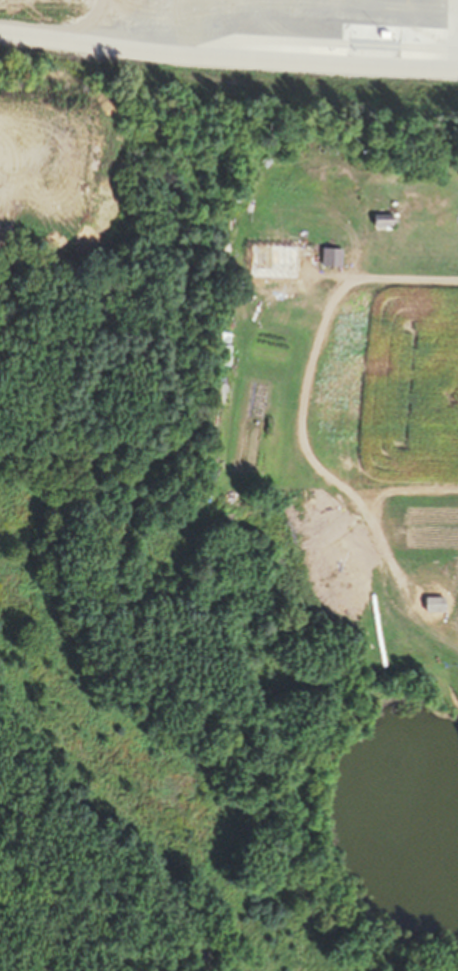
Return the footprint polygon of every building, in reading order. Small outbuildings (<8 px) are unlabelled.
[(389,215),(370,215),(370,230),(389,230),(389,215)] [(296,248),(296,266),(312,266),(312,248),(296,248)] [(226,347),(218,347),(218,365),(226,365),(226,347)]
